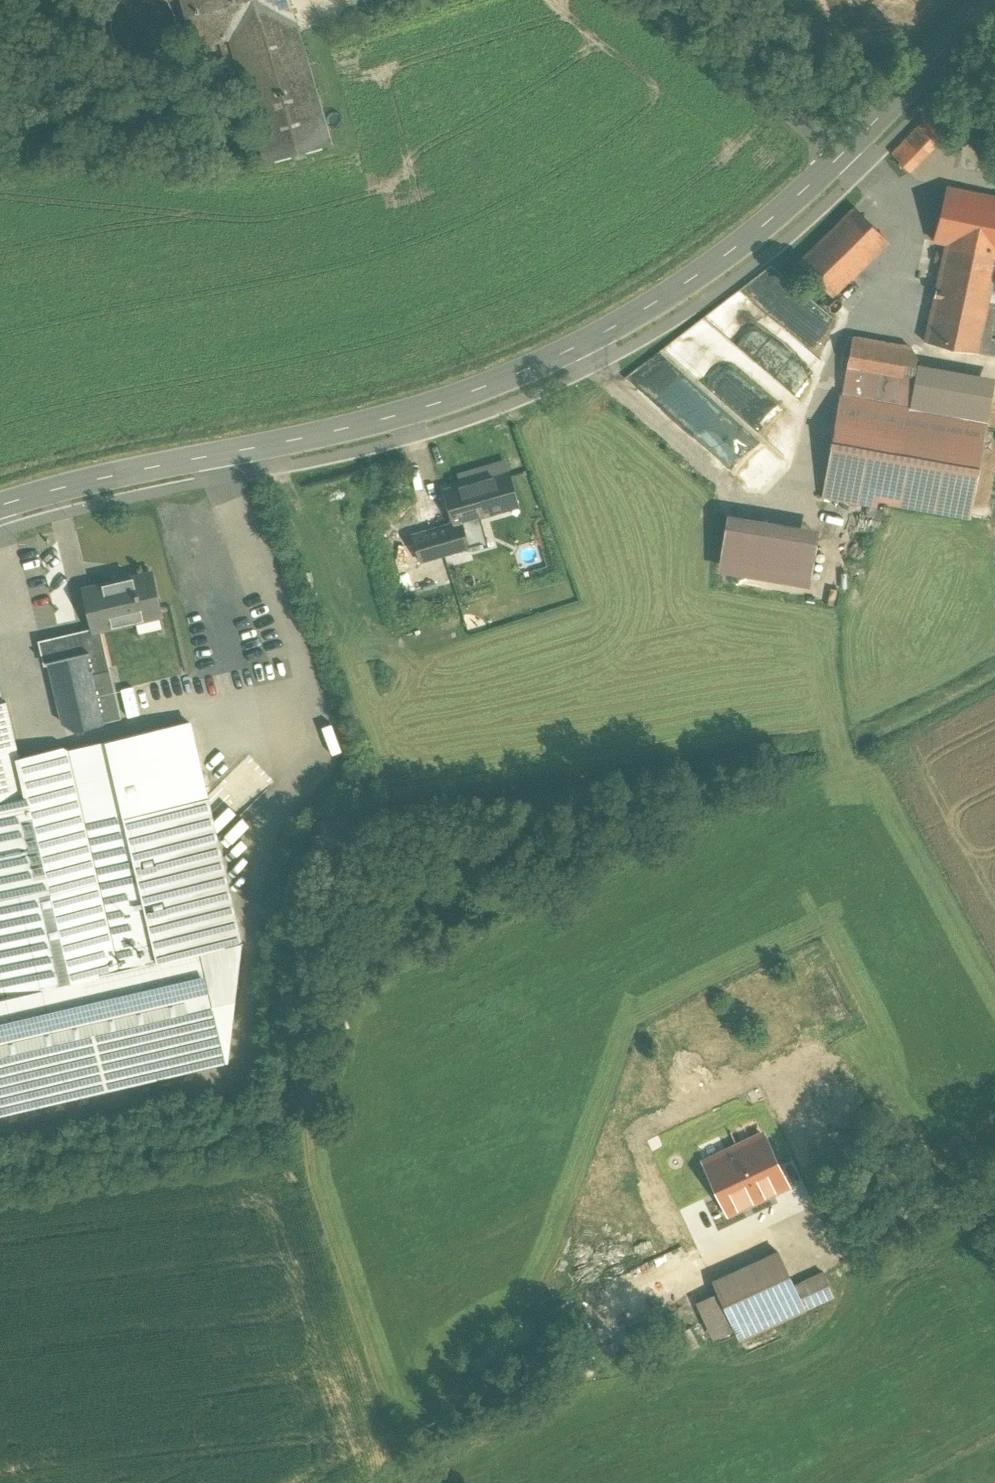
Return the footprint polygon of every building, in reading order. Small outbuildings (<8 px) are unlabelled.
[(164,48),(171,39),(175,29),(175,19),(172,9),(166,0),(119,0),(113,9),(110,21),(112,34),(118,45),(128,52),(140,56),(153,54),(164,48)] [(194,48),(220,41),(228,68),(238,67),(240,71),(266,161),(331,143),(291,0),(182,0),(194,48)] [(952,128),(934,111),(892,154),(909,172),(952,128)] [(950,188),(936,242),(945,244),(925,341),(994,355),(994,197),(950,188)] [(889,242),(855,208),(800,262),(833,296),(889,242)] [(911,348),(853,337),(825,495),(873,504),(874,499),(898,503),(969,516),(986,423),(911,409),(921,362),(911,348)] [(463,522),(465,529),(482,524),(480,517),(518,505),(509,472),(445,491),(455,524),(463,522)] [(728,515),(720,571),(809,586),(818,530),(728,515)] [(463,522),(455,524),(413,536),(420,561),(451,552),(455,562),(472,557),(465,529),(463,522)] [(152,574),(87,590),(97,630),(162,615),(152,574)] [(82,638),(83,638),(82,633),(80,634),(41,643),(46,664),(50,663),(65,725),(73,730),(102,724),(101,722),(119,718),(107,669),(90,673),(82,638)] [(90,673),(107,669),(108,668),(100,634),(83,638),(82,638),(90,673)] [(157,962),(123,817),(85,826),(67,749),(20,759),(7,701),(0,703),(0,998),(157,962)] [(192,719),(67,749),(85,826),(123,817),(210,797),(192,719)] [(210,797),(123,817),(157,962),(200,952),(242,941),(210,797)] [(200,952),(227,1062),(242,941),(200,952)] [(227,1062),(200,952),(157,962),(0,998),(0,1115),(227,1062)] [(751,1111),(742,1093),(741,1093),(741,1094),(693,1115),(692,1115),(690,1116),(691,1118),(711,1160),(762,1136),(751,1111)] [(711,1160),(667,1180),(690,1230),(787,1185),(764,1136),(762,1136),(711,1160)] [(721,1298),(705,1306),(718,1334),(722,1342),(737,1335),(740,1340),(835,1296),(824,1273),(794,1286),(779,1252),(713,1282),(721,1298)]
